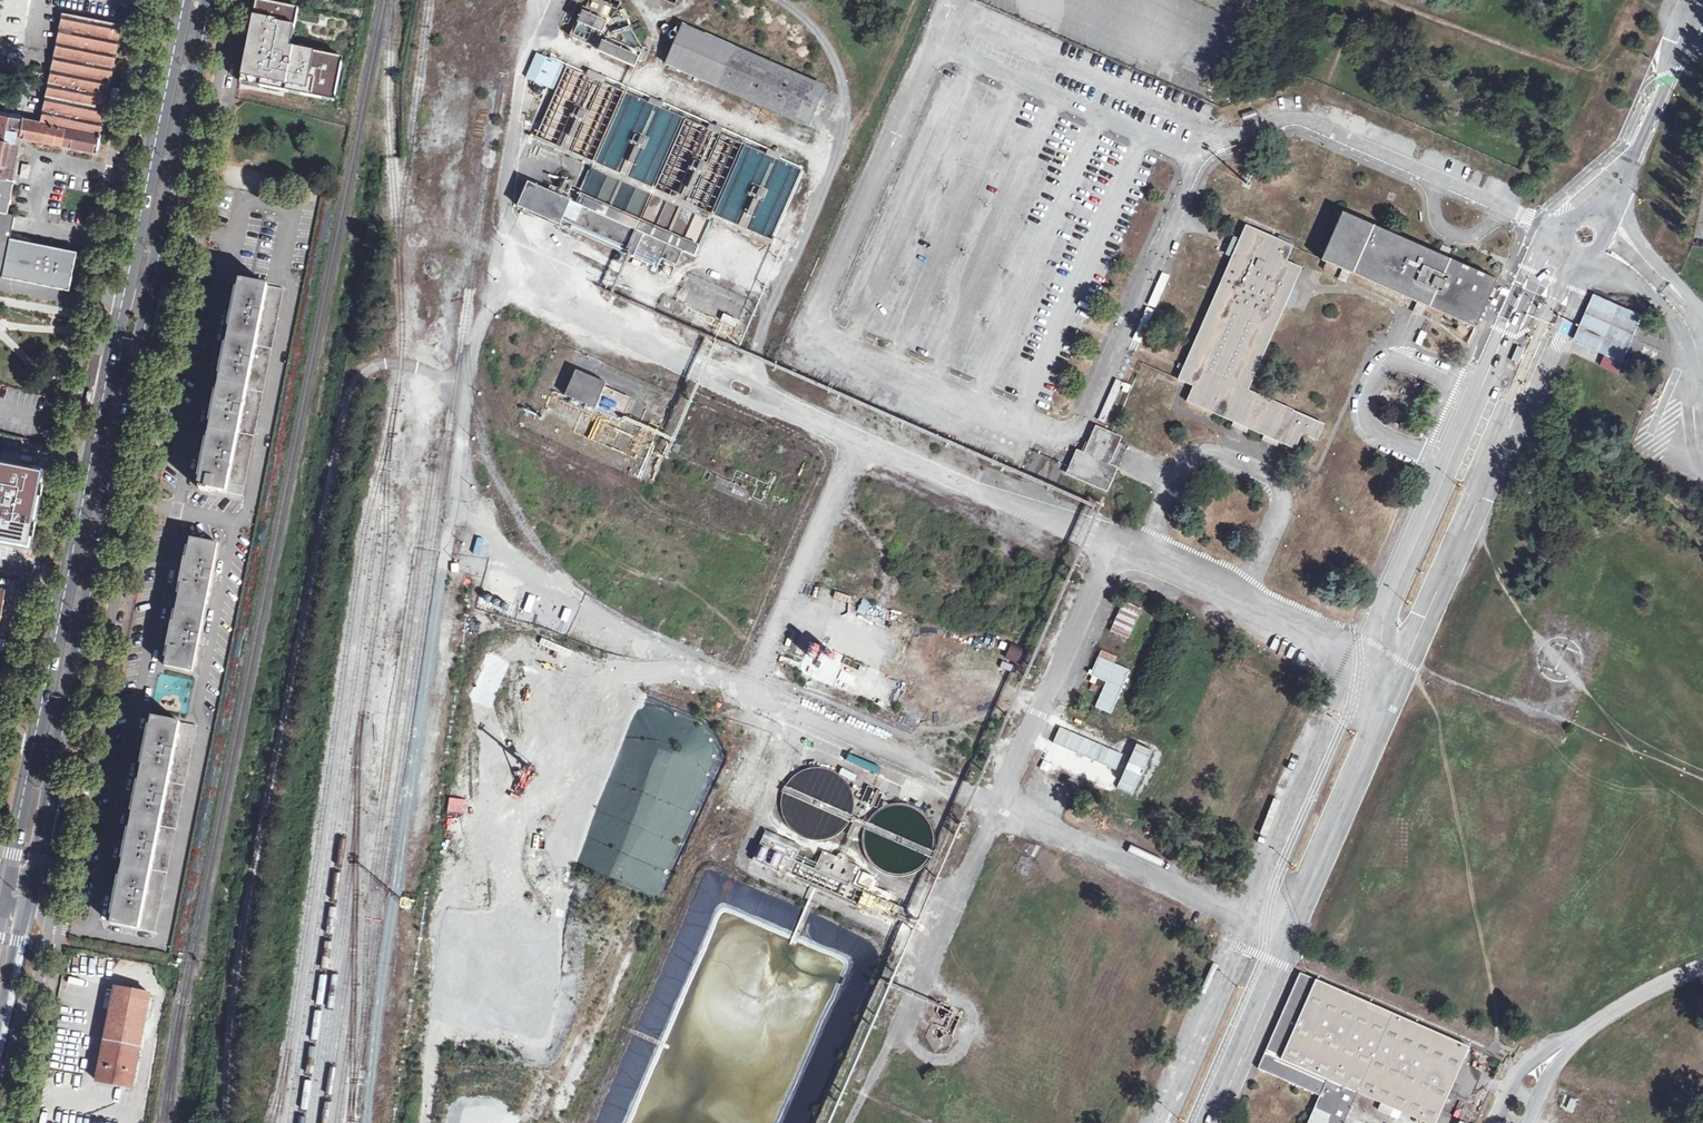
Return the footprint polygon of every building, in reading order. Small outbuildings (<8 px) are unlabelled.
[(348,20),(256,2),(238,87),(337,109),(348,51),(342,50),(348,20)] [(610,9),(596,2),(586,7),(583,15),(579,13),(568,39),(633,67),(636,61),(642,64),(647,52),(640,49),(633,46),(625,37),(611,17),(607,19),(603,28),(600,22),(603,16),(608,16),(610,9)] [(122,26),(66,15),(43,125),(35,124),(32,139),(97,153),(122,26)] [(808,82),(680,27),(665,65),(791,119),(808,82)] [(1162,64),(1159,70),(1171,75),(1173,68),(1162,64)] [(585,77),(559,66),(549,90),(555,92),(536,139),(591,162),(574,203),(527,184),(517,207),(655,266),(659,257),(674,263),(680,250),(692,255),(709,216),(768,241),(799,171),(775,160),(777,156),(764,150),(762,155),(719,135),(720,131),(707,126),(705,130),(658,109),(660,105),(648,100),(646,103),(600,83),(601,79),(587,73),(585,77)] [(808,82),(791,119),(804,125),(821,87),(808,82)] [(77,251),(13,237),(18,215),(9,213),(16,181),(12,180),(21,137),(25,121),(0,116),(0,277),(70,290),(77,251)] [(35,124),(25,121),(21,137),(32,139),(35,124)] [(1489,292),(1494,280),(1341,214),(1320,260),(1325,262),(1322,270),(1333,275),(1337,267),(1474,328),(1487,297),(1489,292)] [(1291,247),(1244,226),(1238,241),(1177,379),(1193,387),(1187,402),(1294,448),(1301,434),(1316,440),(1322,425),(1247,391),(1299,268),(1285,262),(1291,247)] [(211,487),(244,494),(284,293),(269,290),(270,285),(242,279),(224,369),(201,485),(203,486),(202,489),(210,490),(211,487)] [(171,287),(166,286),(163,300),(169,301),(171,287)] [(1641,317),(1594,298),(1581,327),(1573,342),(1605,355),(1600,366),(1616,373),(1634,334),(1641,317)] [(736,320),(722,314),(720,321),(734,327),(736,320)] [(1521,362),(1527,348),(1520,344),(1513,359),(1521,362)] [(604,383),(575,371),(564,395),(619,419),(627,400),(602,389),(604,383)] [(87,386),(83,401),(88,403),(92,388),(87,386)] [(1104,466),(1116,438),(1097,431),(1086,457),(1079,455),(1072,471),(1104,485),(1111,469),(1104,466)] [(220,544),(194,538),(190,557),(187,556),(182,581),(184,582),(180,605),(177,620),(174,619),(168,646),(171,646),(168,666),(195,671),(220,544)] [(1119,695),(1153,614),(1122,601),(1088,682),(1119,695)] [(1033,654),(1015,646),(1009,659),(1028,667),(1033,654)] [(169,710),(180,711),(185,678),(159,674),(155,700),(170,703),(169,710)] [(631,696),(600,789),(622,796),(616,812),(633,798),(635,792),(645,783),(651,791),(659,793),(653,799),(651,803),(663,807),(661,811),(668,814),(663,829),(655,826),(658,819),(647,828),(665,834),(672,842),(664,849),(673,852),(679,835),(684,830),(689,816),(696,810),(718,745),(694,717),(631,696)] [(181,723),(154,717),(133,820),(112,924),(154,933),(196,732),(180,728),(181,723)] [(198,726),(181,723),(180,728),(196,732),(198,726)] [(800,846),(766,831),(752,862),(777,872),(778,869),(786,873),(785,876),(895,923),(902,908),(854,887),(861,868),(848,862),(850,856),(840,852),(838,858),(823,851),(815,870),(794,861),(800,846)] [(878,876),(863,869),(858,883),(873,889),(878,876)] [(1301,972),(1259,1068),(1321,1095),(1308,1122),(1345,1122),(1359,1092),(1421,1119),(1448,1057),(1463,1063),(1470,1047),(1301,972)] [(150,992),(116,986),(110,1019),(105,1041),(98,1081),(134,1088),(150,992)] [(1421,1119),(1430,1122),(1437,1122),(1463,1063),(1448,1057),(1421,1119)] [(1381,1102),(1377,1110),(1398,1120),(1401,1112),(1381,1102)]
